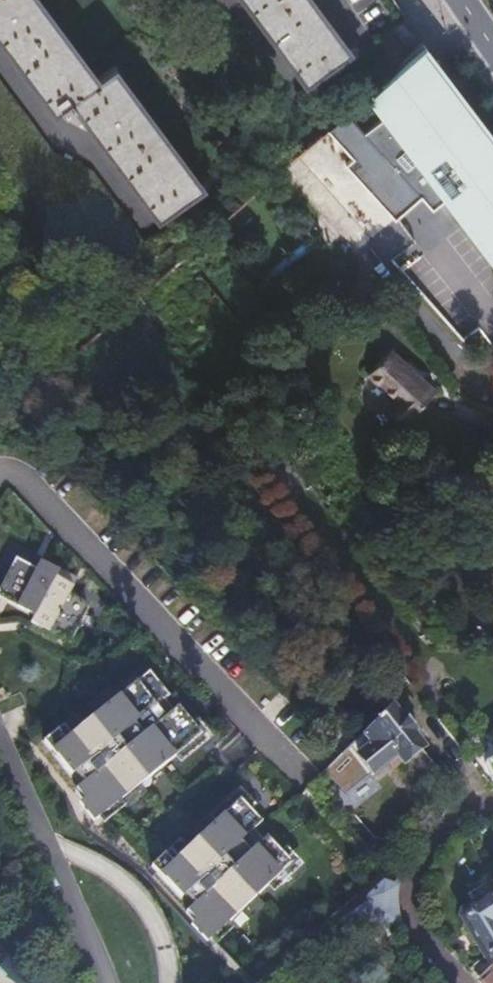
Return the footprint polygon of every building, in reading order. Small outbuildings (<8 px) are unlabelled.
[(52,111),(67,100),(158,218),(200,185),(111,66),(96,77),(37,0),(0,0),(0,42),(52,111)] [(305,83),(349,50),(311,0),(243,0),(305,83)] [(422,47),(368,94),(385,116),(361,133),(345,115),(326,132),(350,159),(343,166),(392,220),(418,196),(430,209),(446,196),(492,258),(492,140),(422,47)] [(385,351),(363,376),(391,401),(385,408),(401,423),(429,390),(385,351)] [(36,615),(56,577),(60,569),(42,560),(37,568),(32,565),(16,557),(0,588),(0,597),(2,598),(7,601),(17,606),(36,615)] [(73,586),(56,577),(36,615),(32,622),(59,637),(65,640),(70,642),(90,604),(75,596),(69,593),(73,586)] [(170,695),(150,672),(119,697),(82,726),(75,717),(45,741),(72,775),(75,773),(84,784),(76,790),(84,800),(79,805),(84,811),(93,823),(99,819),(113,808),(120,801),(122,800),(139,786),(142,784),(166,765),(176,757),(181,763),(212,737),(198,721),(194,725),(178,707),(173,712),(164,701),(170,695)] [(418,752),(387,711),(359,738),(366,745),(354,757),(359,762),(371,776),(397,756),(403,764),(418,752)] [(359,738),(347,749),(354,757),(366,745),(359,738)] [(492,744),(476,753),(483,765),(489,784),(492,785),(492,744)] [(354,757),(347,749),(342,755),(324,772),(336,785),(359,762),(354,757)] [(139,786),(122,800),(128,808),(148,792),(142,784),(139,786)] [(217,823),(242,800),(253,812),(258,806),(241,788),(211,816),(217,823)] [(197,922),(214,939),(270,887),(294,865),(282,853),(268,838),(263,842),(254,832),(263,823),(253,812),(242,800),(217,823),(203,835),(189,848),(161,875),(183,898),(186,895),(196,905),(188,912),(197,922)] [(113,808),(99,819),(103,824),(125,807),(120,801),(113,808)] [(153,866),(161,875),(189,848),(181,840),(165,855),(153,866)] [(288,847),(282,853),(294,865),(270,887),(276,892),(305,865),(288,847)] [(382,887),(369,900),(380,928),(403,921),(401,915),(399,905),(398,893),(398,887),(382,887)] [(486,888),(457,911),(461,922),(470,935),(476,945),(483,956),(492,947),(492,898),(486,888)] [(214,939),(197,922),(192,926),(198,932),(209,944),(214,939)] [(476,945),(470,935),(465,938),(472,947),(476,945)] [(478,977),(484,982),(492,982),(492,963),(478,977)]
